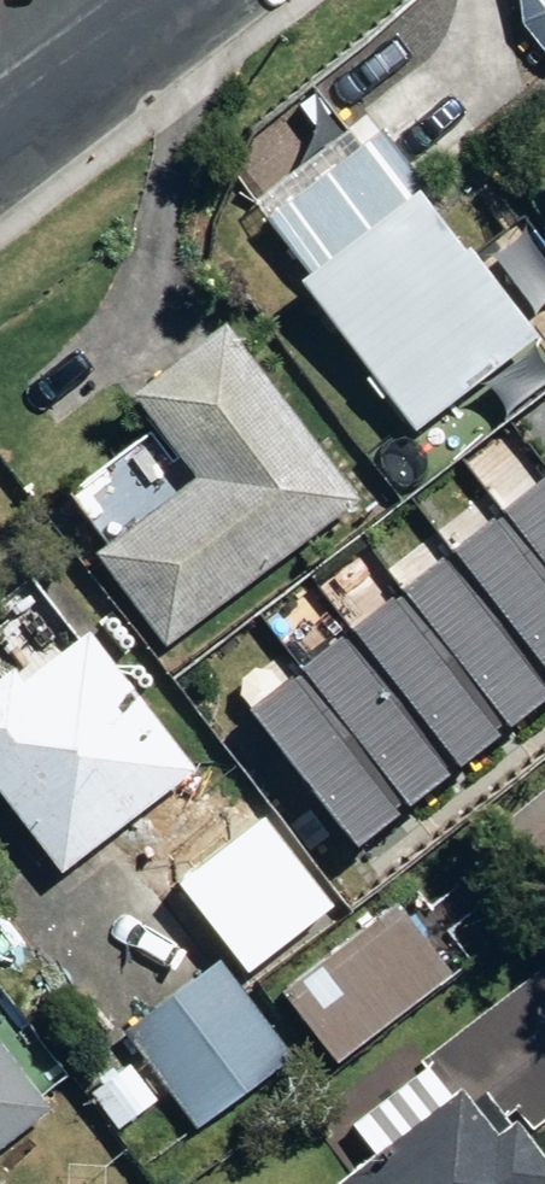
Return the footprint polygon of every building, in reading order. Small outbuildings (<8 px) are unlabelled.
[(301,274),(285,286),(405,435),(524,340),(418,208),(426,201),(373,135),(261,224),(301,274)] [(350,505),(213,329),(118,402),(182,484),(86,559),(159,653),(350,505)] [(544,477),(497,515),(544,575),(544,477)] [(497,515),(448,554),(544,676),(544,575),(497,515)] [(448,554),(398,593),(508,731),(544,701),(544,676),(448,554)] [(458,769),(508,731),(398,593),(349,632),(458,769)] [(458,769),(349,632),(297,673),(406,811),(458,769)] [(52,880),(185,776),(75,637),(11,687),(0,674),(0,814),(52,880)] [(364,844),(406,811),(297,674),(251,711),(359,848),(364,844)] [(544,865),(544,794),(472,856),(508,897),(544,865)] [(163,931),(249,865),(212,816),(126,882),(163,931)] [(404,894),(271,995),(326,1068),(460,968),(404,894)] [(283,1057),(210,962),(115,1035),(188,1130),(283,1057)] [(507,1126),(503,1129),(497,1122),(510,1113),(525,1133),(544,1119),(544,975),(343,1120),(370,1157),(334,1183),(544,1183),(544,1176),(507,1126)] [(46,1110),(0,1052),(0,1146),(46,1110)]
